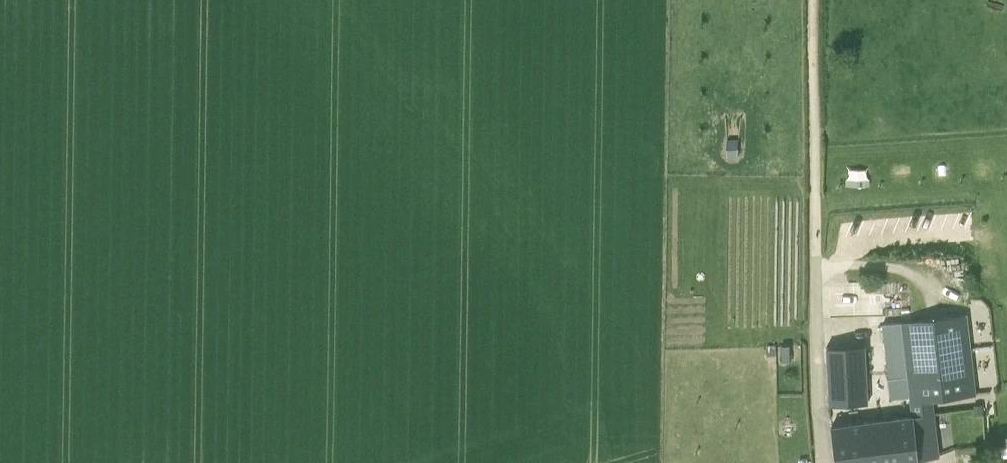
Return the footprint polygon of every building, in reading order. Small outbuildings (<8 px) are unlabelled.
[(954,377),(909,383),(911,402),(930,400),(976,394),(967,313),(946,316),(954,377)] [(954,377),(946,316),(902,321),(909,383),(954,377)] [(830,405),(868,403),(865,345),(827,347),(830,405)] [(936,456),(932,414),(930,400),(911,402),(913,416),(862,422),(868,462),(887,462),(936,456)] [(973,405),(974,415),(983,414),(982,405),(973,405)] [(862,422),(832,426),(836,462),(868,462),(862,422)]
